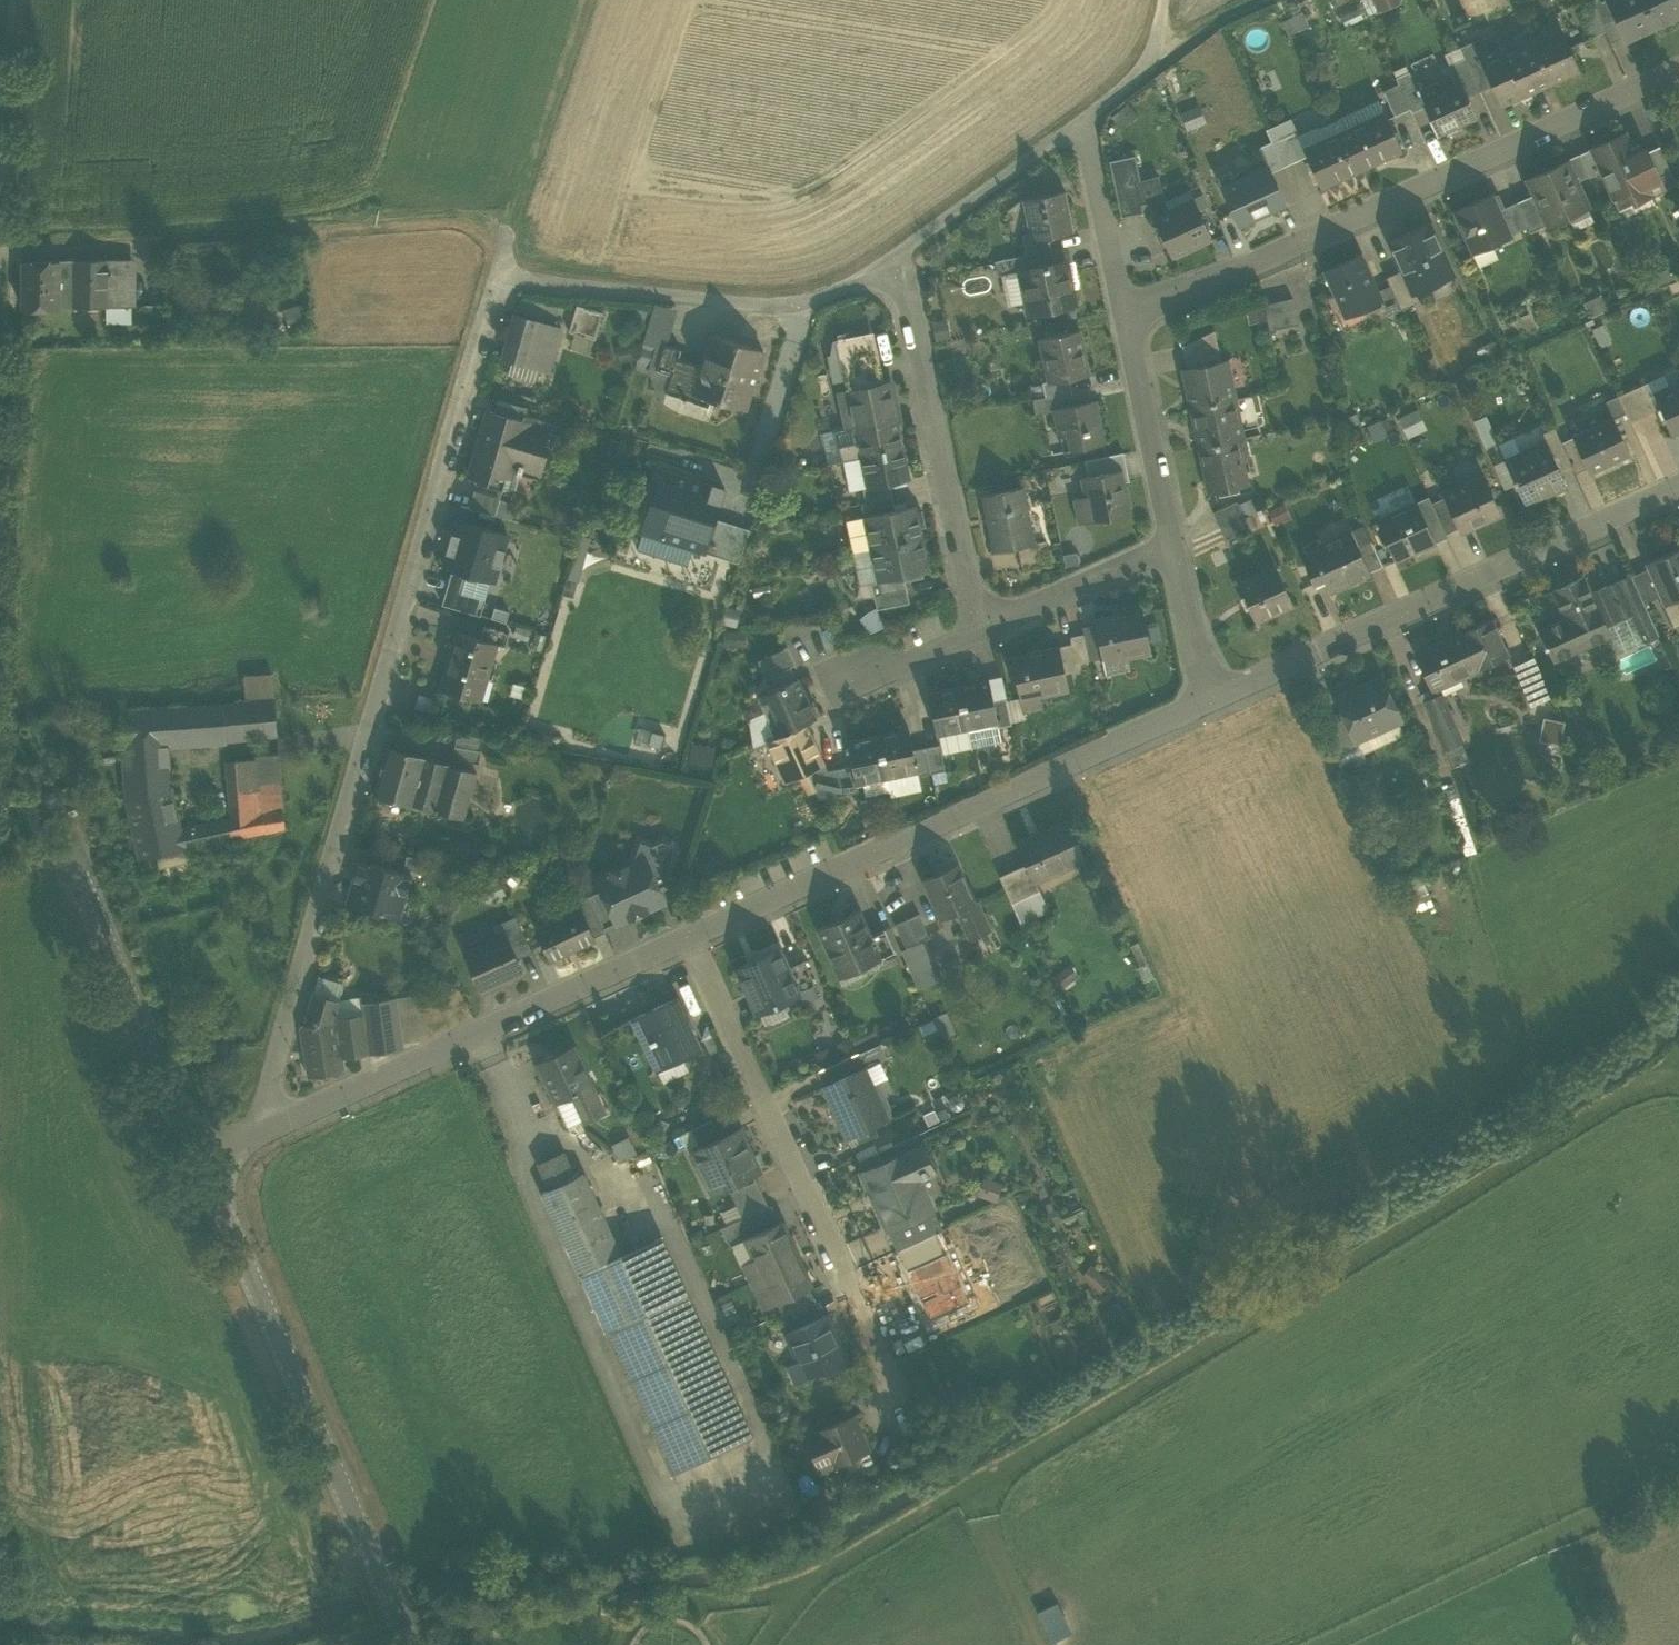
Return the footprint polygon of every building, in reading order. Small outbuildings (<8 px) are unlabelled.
[(1380,13),(1399,5),(1397,0),(1374,0),(1380,13)] [(1594,6),(1602,25),(1603,24),(1614,19),(1606,0),(1592,0),(1591,0),(1594,6)] [(1656,29),(1643,0),(1606,0),(1614,19),(1626,43),(1656,29)] [(1656,29),(1678,19),(1678,0),(1643,0),(1656,29)] [(1606,31),(1603,24),(1602,25),(1594,6),(1579,13),(1591,38),(1606,31)] [(1303,14),(1293,18),(1282,23),(1288,35),(1298,31),(1308,26),(1306,21),(1303,14)] [(1534,43),(1536,46),(1552,82),(1551,82),(1552,84),(1580,72),(1561,30),(1534,43)] [(1459,48),(1464,58),(1478,52),(1473,42),(1459,48)] [(1534,43),(1519,49),(1521,53),(1536,46),(1534,43)] [(1531,91),(1551,82),(1552,82),(1536,46),(1521,53),(1519,49),(1503,56),(1501,57),(1519,96),(1520,98),(1532,93),(1531,91)] [(1511,100),(1519,96),(1501,57),(1503,56),(1500,49),(1480,58),(1493,86),(1492,87),(1501,107),(1512,102),(1511,100)] [(1478,52),(1464,58),(1480,92),(1492,87),(1493,86),(1480,58),(1478,52)] [(1467,97),(1480,92),(1464,58),(1452,63),(1460,81),(1467,97)] [(1412,79),(1399,85),(1411,109),(1413,113),(1425,108),(1421,99),(1412,79)] [(1425,108),(1438,136),(1447,132),(1447,130),(1476,117),(1467,97),(1460,81),(1421,99),(1425,108)] [(1395,117),(1411,109),(1399,85),(1383,92),(1395,117)] [(1187,128),(1205,124),(1201,107),(1183,111),(1187,128)] [(1385,113),(1344,132),(1361,168),(1382,159),(1383,161),(1402,152),(1385,113)] [(1296,131),(1272,142),(1283,167),(1306,156),(1304,150),(1305,150),(1304,147),(1303,147),(1296,131)] [(1339,178),(1361,168),(1344,132),(1305,150),(1304,150),(1306,156),(1321,189),(1340,180),(1339,178)] [(1629,191),(1634,203),(1663,189),(1647,152),(1642,143),(1631,148),(1629,143),(1625,134),(1591,149),(1601,172),(1614,198),(1629,191)] [(1640,137),(1629,143),(1631,148),(1642,143),(1640,137)] [(1271,172),(1283,167),(1272,142),(1259,148),(1267,166),(1268,165),(1271,172)] [(1659,146),(1647,152),(1663,189),(1676,183),(1659,146)] [(1591,149),(1579,155),(1588,176),(1589,178),(1601,172),(1591,149)] [(1144,213),(1141,205),(1135,182),(1140,180),(1135,155),(1109,161),(1121,217),(1144,213)] [(1577,181),(1588,176),(1579,155),(1567,160),(1577,181)] [(1547,224),(1549,227),(1589,209),(1577,181),(1567,160),(1526,178),(1534,194),(1537,201),(1547,224)] [(1216,177),(1238,224),(1267,211),(1268,213),(1286,205),(1271,172),(1268,165),(1267,166),(1235,180),(1231,170),(1216,177)] [(1158,175),(1140,180),(1135,182),(1141,205),(1148,203),(1164,199),(1158,175)] [(1629,191),(1614,198),(1619,210),(1634,203),(1629,191)] [(1032,233),(1033,239),(1049,236),(1071,231),(1067,211),(1064,212),(1060,193),(1025,200),(1032,233)] [(1454,212),(1473,254),(1511,237),(1511,235),(1499,210),(1492,194),(1454,212)] [(1534,194),(1517,201),(1520,208),(1537,201),(1534,194)] [(1193,198),(1169,209),(1171,214),(1195,203),(1193,198)] [(1164,199),(1148,203),(1153,216),(1169,209),(1164,199)] [(1511,235),(1528,227),(1529,226),(1520,208),(1517,201),(1499,210),(1511,235)] [(1537,201),(1520,208),(1529,226),(1528,227),(1530,232),(1547,224),(1537,201)] [(1153,216),(1172,257),(1211,239),(1195,203),(1171,214),(1169,209),(1153,216)] [(1402,270),(1413,294),(1416,293),(1454,276),(1430,223),(1389,241),(1402,270)] [(1022,235),(1026,255),(1051,250),(1049,236),(1033,239),(1032,233),(1022,235)] [(1052,250),(1051,250),(1026,255),(994,262),(998,276),(1021,271),(1021,270),(1055,263),(1052,250)] [(1324,271),(1345,318),(1381,301),(1382,301),(1377,291),(1361,254),(1324,271)] [(109,259),(74,260),(74,294),(74,308),(108,307),(109,259)] [(109,259),(108,307),(131,306),(131,259),(109,259)] [(23,309),(59,308),(60,294),(60,260),(23,261),(23,309)] [(60,260),(60,294),(74,294),(74,260),(60,260)] [(1021,271),(1030,314),(1074,304),(1065,261),(1055,263),(1021,270),(1021,271)] [(1385,277),(1389,285),(1390,285),(1401,310),(1419,301),(1416,293),(1413,294),(1402,270),(1385,277)] [(1388,316),(1401,310),(1390,285),(1389,285),(1377,291),(1382,301),(1381,301),(1388,316)] [(74,308),(74,294),(60,294),(59,308),(74,308)] [(1264,304),(1269,330),(1298,324),(1293,298),(1264,304)] [(284,305),(285,322),(301,321),(300,304),(284,305)] [(569,332),(595,340),(603,313),(577,305),(569,332)] [(636,364),(656,370),(664,344),(675,311),(653,305),(636,364)] [(504,357),(550,371),(562,330),(515,316),(504,357)] [(1053,380),(1053,381),(1069,378),(1088,374),(1079,330),(1040,339),(1044,359),(1048,358),(1053,380)] [(1215,330),(1209,333),(1216,362),(1222,361),(1215,330)] [(873,331),(869,333),(881,392),(891,389),(889,380),(884,382),(873,331)] [(846,390),(881,392),(869,333),(836,340),(838,350),(844,380),(846,390)] [(1182,346),(1187,368),(1216,362),(1209,333),(1182,346)] [(695,394),(745,410),(763,350),(712,334),(702,366),(694,394),(695,394)] [(1478,349),(1483,360),(1498,353),(1493,342),(1478,349)] [(681,350),(664,344),(656,370),(671,375),(666,393),(693,402),(695,394),(694,394),(702,366),(678,359),(681,350)] [(831,355),(836,382),(844,380),(838,350),(831,355)] [(1189,407),(1190,409),(1237,398),(1229,359),(1222,361),(1216,362),(1187,368),(1182,369),(1190,407),(1189,407)] [(1042,382),(1045,397),(1072,391),(1069,378),(1053,381),(1053,380),(1042,382)] [(1678,432),(1678,384),(1654,395),(1672,435),(1678,432)] [(1618,396),(1629,421),(1653,410),(1642,385),(1618,396)] [(843,403),(848,428),(854,427),(898,418),(892,389),(891,389),(881,392),(846,390),(848,399),(843,403)] [(1074,404),(1072,391),(1045,397),(1032,399),(1035,414),(1054,410),(1054,408),(1074,404)] [(1237,400),(1237,398),(1190,409),(1198,448),(1199,447),(1245,438),(1237,400)] [(498,399),(495,412),(523,420),(526,407),(498,399)] [(1067,434),(1070,450),(1104,443),(1100,425),(1099,426),(1093,400),(1074,404),(1054,408),(1054,410),(1060,436),(1067,434)] [(1406,436),(1427,428),(1418,407),(1398,415),(1406,436)] [(469,477),(488,482),(490,473),(505,478),(509,463),(518,465),(515,473),(520,474),(522,467),(541,472),(548,446),(545,445),(549,429),(522,421),(523,420),(495,412),(488,410),(469,477)] [(854,427),(861,458),(904,449),(898,418),(854,427)] [(1587,468),(1589,472),(1630,454),(1613,419),(1573,437),(1573,438),(1576,443),(1587,468)] [(843,462),(861,458),(854,427),(848,428),(837,430),(843,462)] [(1561,474),(1573,469),(1564,449),(1561,443),(1554,428),(1541,434),(1545,443),(1547,442),(1561,474)] [(1199,447),(1209,493),(1248,485),(1242,457),(1249,456),(1245,438),(1199,447)] [(1573,438),(1561,443),(1564,449),(1576,443),(1573,438)] [(1516,484),(1525,503),(1566,485),(1561,474),(1547,442),(1545,443),(1506,461),(1514,478),(1512,479),(1515,485),(1516,484)] [(1576,443),(1564,449),(1573,469),(1574,473),(1587,468),(1576,443)] [(911,479),(904,449),(861,458),(867,487),(867,488),(889,484),(911,479)] [(1093,459),(1096,475),(1122,470),(1119,454),(1093,459)] [(641,532),(642,533),(693,548),(705,552),(715,518),(725,488),(661,468),(641,532)] [(1081,478),(1084,496),(1089,522),(1131,513),(1122,470),(1096,475),(1081,478)] [(1459,528),(1460,531),(1500,513),(1482,473),(1442,491),(1447,502),(1459,528)] [(469,508),(495,514),(500,498),(502,490),(477,483),(469,508)] [(863,488),(866,502),(892,497),(889,484),(867,488),(867,487),(863,488)] [(982,496),(994,552),(1019,547),(1034,543),(1022,488),(982,496)] [(1078,524),(1089,522),(1084,496),(1073,498),(1078,524)] [(1447,537),(1446,534),(1434,508),(1429,496),(1416,502),(1435,543),(1447,537)] [(894,505),(892,497),(866,502),(861,503),(864,516),(895,510),(894,505)] [(500,498),(495,514),(513,518),(517,503),(500,498)] [(1251,533),(1244,517),(1237,501),(1213,512),(1220,528),(1227,544),(1251,533)] [(1379,525),(1395,561),(1435,543),(1416,502),(1389,514),(1391,519),(1379,525)] [(1447,502),(1434,508),(1446,534),(1459,528),(1447,502)] [(895,510),(864,516),(871,549),(923,538),(920,527),(917,512),(916,505),(908,507),(895,510)] [(854,552),(871,549),(864,516),(847,520),(854,552)] [(749,529),(715,518),(705,552),(739,563),(749,529)] [(444,566),(452,569),(467,573),(491,580),(495,581),(499,566),(501,567),(506,549),(504,549),(508,534),(457,519),(453,533),(452,532),(446,552),(448,553),(444,566)] [(1323,579),(1329,591),(1370,572),(1359,547),(1351,531),(1310,550),(1316,562),(1305,567),(1313,583),(1323,579)] [(688,565),(693,548),(642,533),(637,549),(688,565)] [(923,538),(871,549),(877,582),(904,576),(930,571),(923,538)] [(1019,547),(1024,573),(1052,567),(1047,541),(1034,543),(1019,547)] [(1359,547),(1370,572),(1383,566),(1372,541),(1359,547)] [(1664,604),(1678,598),(1678,547),(1651,560),(1653,565),(1647,567),(1647,568),(1660,595),(1664,604)] [(872,583),(877,582),(871,549),(854,552),(861,585),(872,583)] [(1647,568),(1631,576),(1644,603),(1660,595),(1647,568)] [(467,573),(452,569),(449,579),(464,584),(467,573)] [(1240,586),(1257,623),(1294,606),(1277,569),(1240,586)] [(464,584),(462,592),(485,599),(491,580),(467,573),(464,584)] [(1652,622),(1644,603),(1631,576),(1631,574),(1591,592),(1606,625),(1632,613),(1639,628),(1652,622)] [(877,582),(880,595),(906,589),(904,576),(877,582)] [(1548,650),(1554,662),(1611,636),(1606,625),(1591,592),(1584,576),(1552,591),(1565,618),(1539,630),(1545,642),(1543,643),(1546,650),(1548,650)] [(462,592),(464,584),(449,579),(442,604),(481,615),(485,599),(462,592)] [(872,583),(875,596),(880,595),(877,582),(872,583)] [(909,602),(906,589),(880,595),(883,608),(909,602)] [(1664,604),(1673,624),(1678,622),(1678,598),(1664,604)] [(863,612),(870,629),(884,624),(877,606),(863,612)] [(1101,650),(1103,662),(1151,652),(1142,609),(1094,619),(1095,624),(1101,650)] [(1460,632),(1460,633),(1477,669),(1508,655),(1492,618),(1460,632)] [(1082,627),(1084,634),(1088,653),(1101,650),(1095,624),(1082,627)] [(496,645),(505,647),(509,632),(485,625),(480,639),(480,640),(496,645)] [(440,690),(472,698),(477,679),(486,682),(496,645),(480,640),(480,639),(457,632),(456,631),(455,633),(457,633),(441,688),(440,688),(439,689),(440,690)] [(746,632),(723,632),(724,649),(747,648),(746,632)] [(1437,687),(1477,669),(1460,633),(1421,651),(1437,687)] [(1089,661),(1088,653),(1084,634),(1070,637),(1071,644),(1073,644),(1077,664),(1089,661)] [(1078,671),(1077,664),(1073,644),(1071,644),(1059,646),(1059,647),(1065,674),(1078,671)] [(1020,697),(1020,699),(1068,689),(1065,674),(1059,647),(1011,658),(1020,697)] [(766,677),(790,666),(784,651),(756,665),(762,679),(766,677)] [(1515,666),(1525,689),(1540,682),(1530,659),(1515,666)] [(766,677),(772,690),(796,679),(790,666),(766,677)] [(246,678),(248,702),(254,701),(274,699),(273,676),(246,678)] [(1344,716),(1355,741),(1357,740),(1401,721),(1381,676),(1360,685),(1361,687),(1336,699),(1344,716)] [(1002,677),(989,680),(993,701),(1006,698),(1002,677)] [(765,712),(776,737),(806,723),(817,718),(798,678),(796,679),(772,690),(758,696),(765,712)] [(477,679),(472,698),(480,701),(486,682),(477,679)] [(958,686),(968,729),(997,723),(998,723),(993,701),(989,680),(958,686)] [(938,736),(968,729),(958,686),(928,692),(937,736),(938,736)] [(442,700),(419,693),(415,707),(438,714),(442,700)] [(1426,699),(1438,726),(1452,720),(1440,693),(1426,699)] [(1007,700),(1011,721),(1025,719),(1020,699),(1020,697),(1007,700)] [(997,723),(998,727),(1012,724),(1011,721),(1007,700),(1006,698),(993,701),(998,723),(997,723)] [(274,699),(254,701),(256,735),(277,733),(274,699)] [(256,738),(256,735),(254,701),(248,702),(119,713),(122,749),(169,744),(169,747),(225,742),(224,742),(256,738)] [(752,748),(766,741),(776,737),(765,712),(749,719),(752,748)] [(1325,725),(1339,755),(1359,746),(1357,740),(1355,741),(1344,716),(1325,725)] [(1561,741),(1564,718),(1542,716),(1539,738),(1561,741)] [(1460,737),(1452,720),(1438,726),(1446,743),(1460,737)] [(784,782),(807,771),(825,763),(806,723),(776,737),(766,741),(784,782)] [(998,727),(997,723),(968,729),(971,747),(995,742),(992,728),(998,727)] [(1001,741),(998,727),(992,728),(995,742),(1001,741)] [(556,734),(535,728),(532,740),(553,746),(556,734)] [(908,728),(878,735),(887,778),(916,772),(918,772),(913,749),(908,728)] [(938,736),(940,744),(942,753),(971,747),(968,729),(938,736)] [(651,731),(648,744),(661,748),(666,735),(651,731)] [(452,759),(479,764),(483,738),(457,733),(452,759)] [(857,785),(858,784),(863,783),(887,778),(878,735),(847,741),(852,765),(857,785)] [(1446,743),(1456,764),(1469,757),(1460,737),(1446,743)] [(716,747),(692,743),(689,762),(713,766),(716,747)] [(170,760),(169,747),(169,744),(122,749),(123,766),(170,760)] [(940,744),(926,747),(931,773),(946,770),(942,753),(940,744)] [(375,793),(413,804),(426,758),(389,747),(375,793)] [(919,775),(931,773),(926,747),(913,749),(918,772),(916,772),(917,776),(919,775)] [(257,758),(262,811),(263,832),(285,827),(278,753),(257,755),(257,758)] [(226,762),(231,818),(262,811),(257,758),(226,762)] [(476,773),(426,758),(413,804),(463,819),(476,773)] [(171,788),(170,760),(123,766),(126,797),(171,788)] [(828,770),(825,763),(807,771),(820,799),(832,797),(827,770),(828,770)] [(852,765),(839,768),(845,794),(860,791),(858,784),(857,785),(852,765)] [(832,797),(845,794),(839,768),(828,770),(827,770),(832,797)] [(1464,855),(1481,850),(1458,768),(1440,773),(1464,855)] [(887,778),(889,790),(891,797),(923,790),(919,775),(917,776),(916,772),(887,778)] [(887,778),(863,783),(866,795),(889,790),(887,778)] [(133,828),(139,859),(185,849),(181,829),(171,788),(126,797),(133,828)] [(185,849),(263,832),(262,811),(231,818),(181,829),(185,849)] [(1067,818),(1031,835),(1032,837),(1068,821),(1067,818)] [(1026,864),(1034,881),(1035,880),(1085,858),(1068,821),(1032,837),(1031,835),(1016,841),(1026,864)] [(615,918),(617,924),(664,902),(659,890),(669,886),(673,875),(668,874),(678,849),(674,848),(671,841),(662,838),(651,842),(639,838),(638,840),(646,843),(639,861),(628,866),(596,881),(600,888),(614,919),(615,918)] [(638,840),(628,866),(639,861),(646,843),(638,840)] [(405,869),(431,873),(433,860),(407,855),(405,869)] [(348,903),(399,918),(411,874),(371,863),(371,865),(359,861),(348,903)] [(956,912),(969,940),(990,930),(977,901),(974,903),(956,864),(923,879),(941,919),(956,912)] [(999,876),(1011,903),(1040,890),(1035,880),(1034,881),(1026,864),(999,876)] [(499,879),(480,888),(487,904),(507,895),(499,879)] [(588,893),(589,896),(604,930),(617,924),(615,918),(614,919),(600,888),(588,893)] [(1040,890),(1011,903),(1020,923),(1049,910),(1040,890)] [(605,932),(604,930),(589,896),(576,902),(581,911),(593,938),(605,932)] [(818,929),(837,969),(857,960),(860,968),(864,967),(896,952),(885,929),(870,936),(859,910),(818,929)] [(537,931),(550,959),(594,939),(593,938),(581,911),(537,931)] [(907,919),(918,943),(922,942),(930,938),(919,914),(907,919)] [(505,935),(516,959),(532,952),(516,916),(499,924),(505,936),(505,935)] [(895,924),(906,949),(918,943),(907,919),(895,924)] [(465,953),(482,990),(522,972),(516,959),(505,935),(505,936),(483,946),(480,951),(469,957),(467,953),(465,953)] [(918,943),(906,949),(902,951),(918,988),(938,980),(922,942),(918,943)] [(483,946),(467,953),(469,957),(480,951),(483,946)] [(737,968),(758,1013),(759,1013),(781,1003),(799,995),(798,992),(787,968),(779,949),(737,968)] [(787,968),(798,992),(814,985),(804,960),(787,968)] [(840,977),(860,968),(857,960),(837,969),(840,977)] [(860,968),(840,977),(843,984),(867,973),(864,967),(860,968)] [(318,977),(314,993),(340,1001),(344,984),(318,977)] [(314,993),(304,1026),(335,1018),(340,1001),(314,993)] [(422,994),(396,998),(402,1041),(428,1037),(422,994)] [(340,1001),(335,1018),(364,1014),(363,1002),(362,997),(340,1001)] [(364,1014),(370,1053),(403,1048),(402,1041),(396,998),(363,1002),(364,1014)] [(632,1019),(656,1071),(683,1058),(701,1050),(676,998),(632,1019)] [(781,1003),(759,1013),(765,1025),(787,1015),(781,1003)] [(364,1014),(335,1018),(342,1057),(370,1053),(364,1014)] [(344,1070),(342,1057),(335,1018),(304,1026),(301,1026),(309,1076),(344,1070)] [(854,1040),(860,1052),(881,1043),(900,1034),(895,1022),(854,1040)] [(860,1052),(858,1053),(865,1067),(879,1061),(887,1057),(881,1043),(860,1052)] [(539,1064),(556,1101),(572,1094),(592,1084),(574,1047),(539,1064)] [(817,1072),(824,1086),(860,1070),(865,1067),(858,1053),(817,1072)] [(688,1068),(683,1058),(656,1071),(661,1081),(688,1068)] [(879,1061),(865,1067),(872,1083),(887,1077),(879,1061)] [(860,1070),(883,1121),(889,1119),(872,1083),(865,1067),(860,1070)] [(823,1086),(846,1138),(848,1137),(867,1129),(883,1121),(860,1070),(824,1086),(823,1086)] [(592,1084),(572,1094),(583,1119),(584,1120),(604,1111),(592,1084)] [(568,1126),(583,1119),(572,1094),(556,1101),(568,1126)] [(700,1126),(707,1143),(737,1129),(729,1112),(700,1126)] [(681,1134),(689,1152),(707,1143),(700,1126),(681,1134)] [(706,1176),(714,1193),(759,1172),(738,1129),(737,1129),(707,1143),(689,1152),(701,1178),(706,1176)] [(867,1129),(848,1137),(852,1146),(871,1138),(867,1129)] [(619,1158),(634,1152),(627,1136),(613,1143),(619,1158)] [(854,1153),(858,1161),(879,1151),(876,1143),(854,1153)] [(887,1226),(931,1206),(918,1178),(934,1171),(923,1146),(885,1163),(864,1173),(862,1174),(886,1226),(887,1226)] [(858,1161),(864,1173),(885,1163),(879,1151),(858,1161)] [(539,1164),(550,1189),(575,1177),(563,1153),(539,1164)] [(580,1273),(581,1273),(621,1255),(583,1174),(575,1177),(550,1189),(542,1192),(580,1273)] [(978,1190),(995,1198),(1000,1187),(983,1179),(978,1190)] [(732,1191),(737,1204),(762,1193),(757,1180),(732,1191)] [(768,1206),(762,1193),(737,1204),(743,1218),(768,1206)] [(743,1218),(737,1204),(721,1212),(727,1225),(743,1218)] [(770,1205),(768,1206),(743,1218),(751,1235),(778,1223),(770,1205)] [(887,1226),(898,1250),(935,1233),(942,1230),(931,1206),(887,1226)] [(751,1235),(743,1218),(727,1225),(721,1228),(730,1248),(735,1245),(747,1240),(746,1238),(751,1235)] [(746,1238),(747,1240),(763,1276),(764,1277),(800,1260),(782,1221),(778,1223),(751,1235),(746,1238)] [(898,1250),(907,1269),(944,1253),(935,1233),(898,1250)] [(662,1237),(621,1255),(581,1273),(607,1331),(688,1294),(662,1237)] [(751,1281),(763,1276),(747,1240),(735,1245),(751,1281)] [(970,1302),(947,1251),(944,1253),(907,1269),(906,1270),(930,1320),(970,1302)] [(811,1285),(800,1260),(764,1277),(775,1301),(777,1300),(808,1286),(809,1285),(811,1285)] [(1081,1276),(1100,1290),(1110,1277),(1090,1263),(1081,1276)] [(751,1281),(763,1306),(775,1301),(764,1277),(763,1276),(751,1281)] [(777,1300),(782,1312),(813,1298),(808,1286),(777,1300)] [(753,1436),(688,1294),(607,1331),(672,1473),(753,1436)] [(814,1298),(813,1298),(782,1312),(781,1313),(789,1331),(823,1316),(814,1298)] [(802,1360),(809,1376),(824,1369),(826,1373),(847,1364),(834,1336),(833,1337),(823,1316),(789,1331),(787,1332),(801,1361),(802,1360)] [(818,1430),(820,1434),(831,1462),(833,1466),(843,1462),(868,1451),(853,1415),(818,1430)] [(818,1467),(831,1462),(820,1434),(806,1440),(818,1467)] [(843,1462),(848,1474),(874,1463),(868,1451),(843,1462)] [(1072,1634),(1057,1602),(1036,1612),(1051,1644),(1072,1634)]
